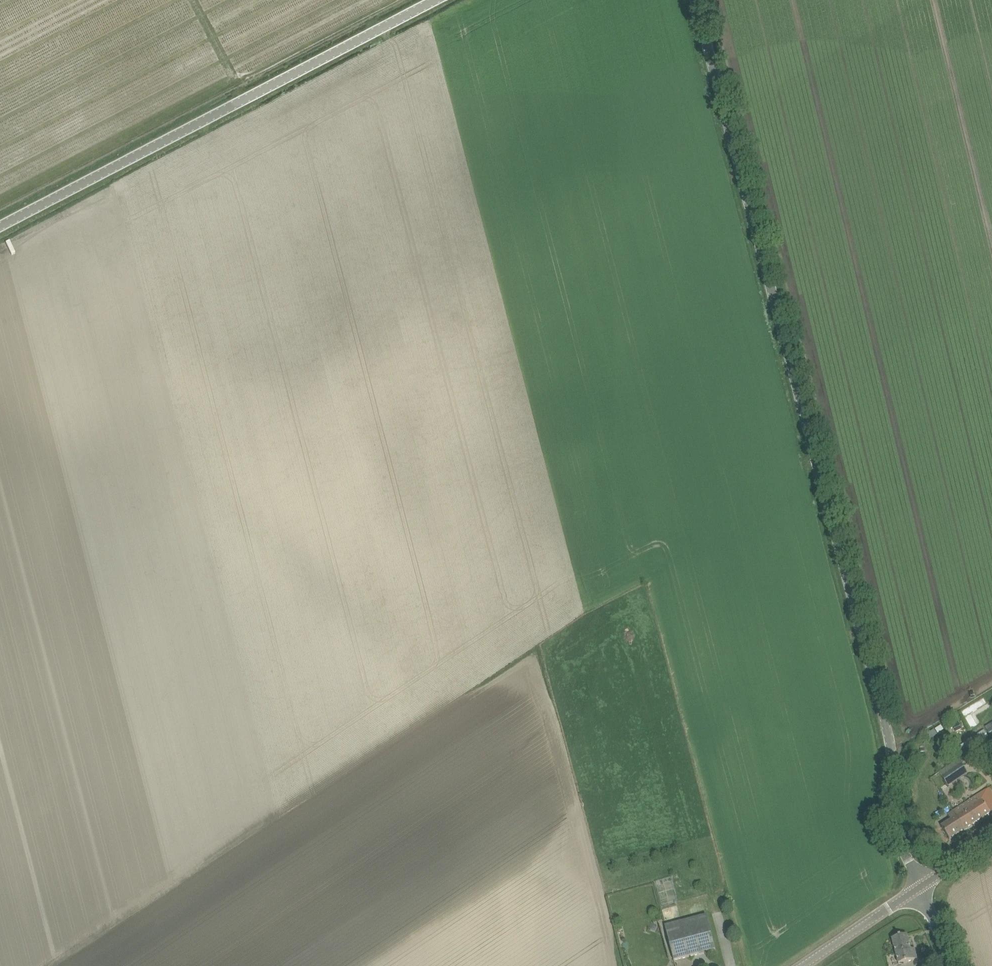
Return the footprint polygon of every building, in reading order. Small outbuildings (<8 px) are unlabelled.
[(956,732),(962,729),(959,723),(953,726),(956,732)] [(927,735),(930,739),(937,734),(934,730),(927,735)] [(938,773),(948,787),(968,773),(958,759),(938,773)] [(965,829),(990,813),(991,811),(991,793),(989,788),(954,811),(965,829)] [(952,820),(942,827),(950,839),(965,829),(954,811),(948,815),(952,820)] [(665,926),(674,961),(716,950),(707,915),(665,926)] [(893,939),(893,940),(899,964),(917,959),(915,948),(911,949),(907,935),(893,939)]
